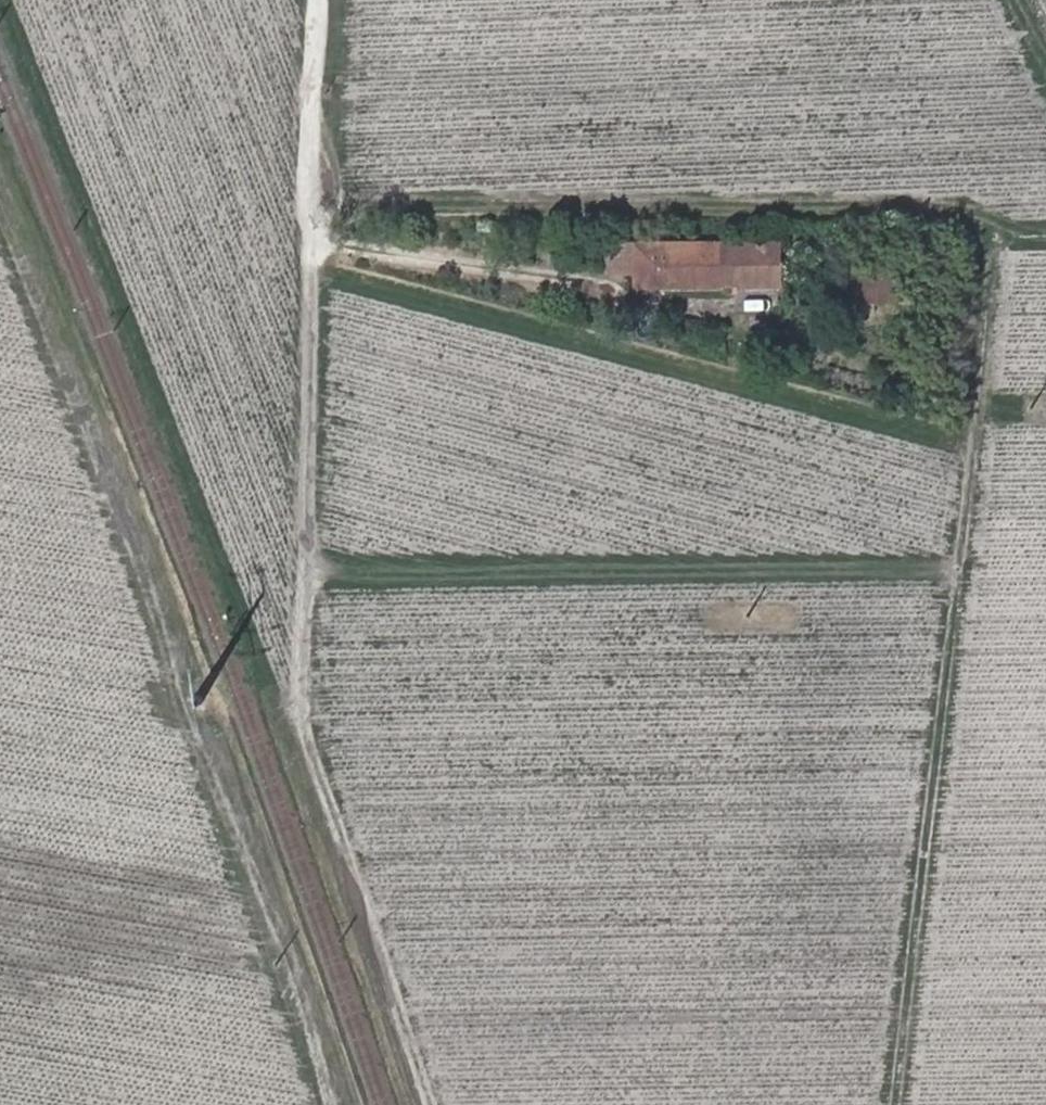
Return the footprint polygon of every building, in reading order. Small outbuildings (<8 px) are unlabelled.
[(636,272),(636,287),(731,286),(743,286),(780,286),(779,243),(636,244),(636,272)] [(607,273),(636,272),(636,244),(607,244),(607,273)] [(895,277),(847,278),(847,302),(896,301),(895,277)]
